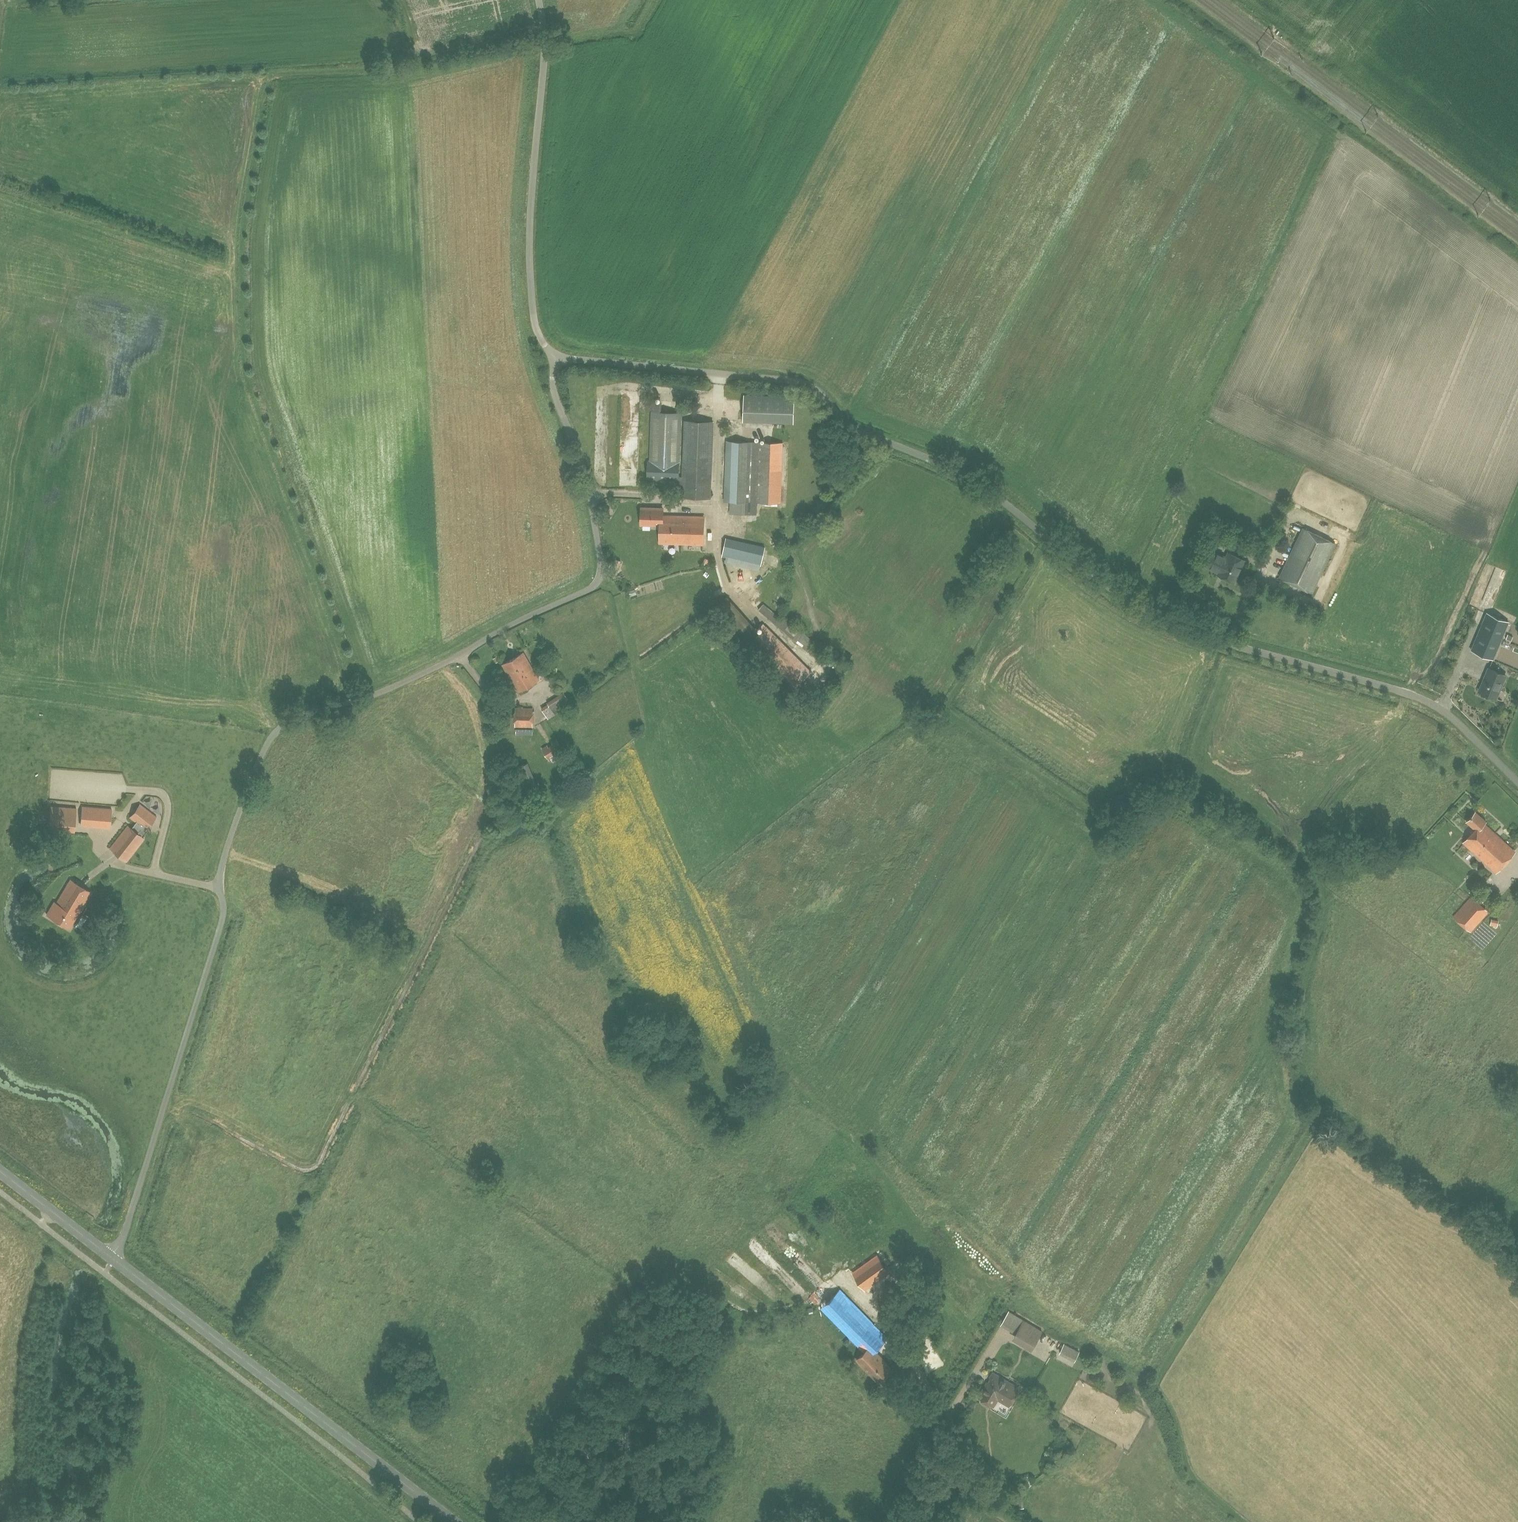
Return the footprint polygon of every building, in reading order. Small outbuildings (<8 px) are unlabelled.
[(742,393),(741,420),(793,421),(794,394),(742,393)] [(682,497),(710,497),(713,422),(685,421),(683,461),(680,461),(681,413),(660,413),(660,402),(651,401),(649,460),(647,460),(647,479),(679,480),(678,493),(682,493),(682,497)] [(757,514),(757,502),(781,503),(783,443),(727,440),(725,501),(730,501),(730,512),(757,514)] [(641,523),(660,524),(660,543),(703,544),(704,516),(663,515),(663,508),(641,507),(641,523)] [(1335,543),(1303,528),(1280,577),(1312,592),(1335,543)] [(761,565),(765,547),(726,538),(722,556),(728,558),(727,563),(759,570),(761,565)] [(1218,574),(1221,575),(1234,582),(1244,560),(1228,552),(1226,557),(1210,550),(1203,565),(1219,572),(1218,574)] [(713,608),(746,645),(751,641),(796,686),(811,671),(766,626),(763,628),(762,629),(758,625),(755,628),(727,595),(713,608)] [(1494,659),(1509,622),(1509,621),(1486,612),(1470,650),(1494,659)] [(820,649),(816,656),(839,668),(842,662),(820,649)] [(503,664),(518,691),(539,679),(523,652),(503,664)] [(1496,698),(1505,675),(1489,668),(1479,691),(1496,698)] [(548,718),(571,703),(564,692),(548,703),(549,704),(542,708),(548,718)] [(533,727),(533,707),(515,707),(515,727),(533,727)] [(548,758),(552,756),(559,752),(564,749),(557,739),(542,748),(548,758)] [(75,823),(76,808),(51,806),(50,823),(55,822),(65,822),(75,823)] [(110,848),(126,861),(144,838),(141,836),(146,830),(156,819),(139,806),(130,817),(139,825),(135,831),(128,826),(110,848)] [(88,825),(90,807),(82,807),(80,825),(88,825)] [(104,809),(102,826),(110,827),(112,809),(104,809)] [(1484,822),(1486,820),(1475,810),(1466,820),(1477,830),(1465,843),(1495,871),(1514,850),(1484,822)] [(74,836),(75,823),(65,822),(55,822),(50,823),(49,834),(50,834),(71,836),(74,836)] [(56,903),(55,901),(47,915),(69,928),(91,892),(70,880),(56,903)] [(1489,911),(1471,896),(1453,916),(1471,932),(1489,911)] [(850,1215),(845,1208),(850,1204),(847,1201),(840,1206),(835,1198),(829,1202),(842,1221),(850,1215)] [(891,1272),(878,1254),(852,1272),(865,1290),(891,1272)] [(887,1338),(840,1289),(821,1308),(864,1352),(857,1359),(878,1381),(892,1368),(875,1350),(887,1338)] [(1024,1320),(1015,1339),(1036,1348),(1044,1330),(1024,1320)] [(1079,1359),(1082,1349),(1067,1344),(1063,1354),(1079,1359)] [(978,1396),(982,1399),(981,1400),(990,1405),(991,1404),(993,1406),(998,1399),(1008,1405),(1019,1388),(993,1372),(978,1396)]
